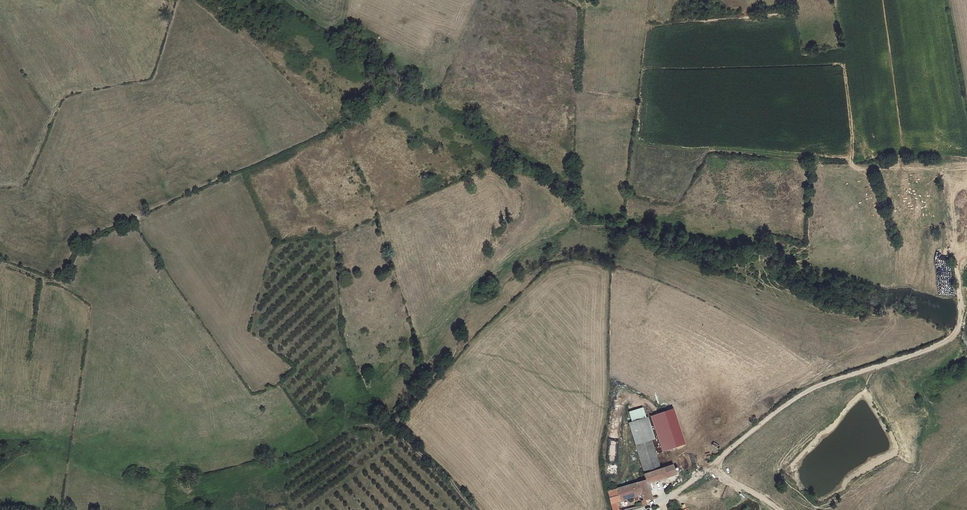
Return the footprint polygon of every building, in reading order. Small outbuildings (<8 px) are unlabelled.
[(633,422),(646,418),(643,408),(630,412),(633,422)] [(674,409),(652,416),(663,451),(685,444),(674,409)] [(643,473),(659,468),(650,440),(654,439),(648,418),(646,418),(633,422),(629,423),(643,473)] [(393,430),(397,425),(394,422),(389,427),(393,430)] [(607,492),(613,509),(619,509),(617,503),(640,495),(642,501),(648,499),(653,498),(648,483),(677,474),(673,464),(659,468),(643,473),(646,480),(607,492)]
